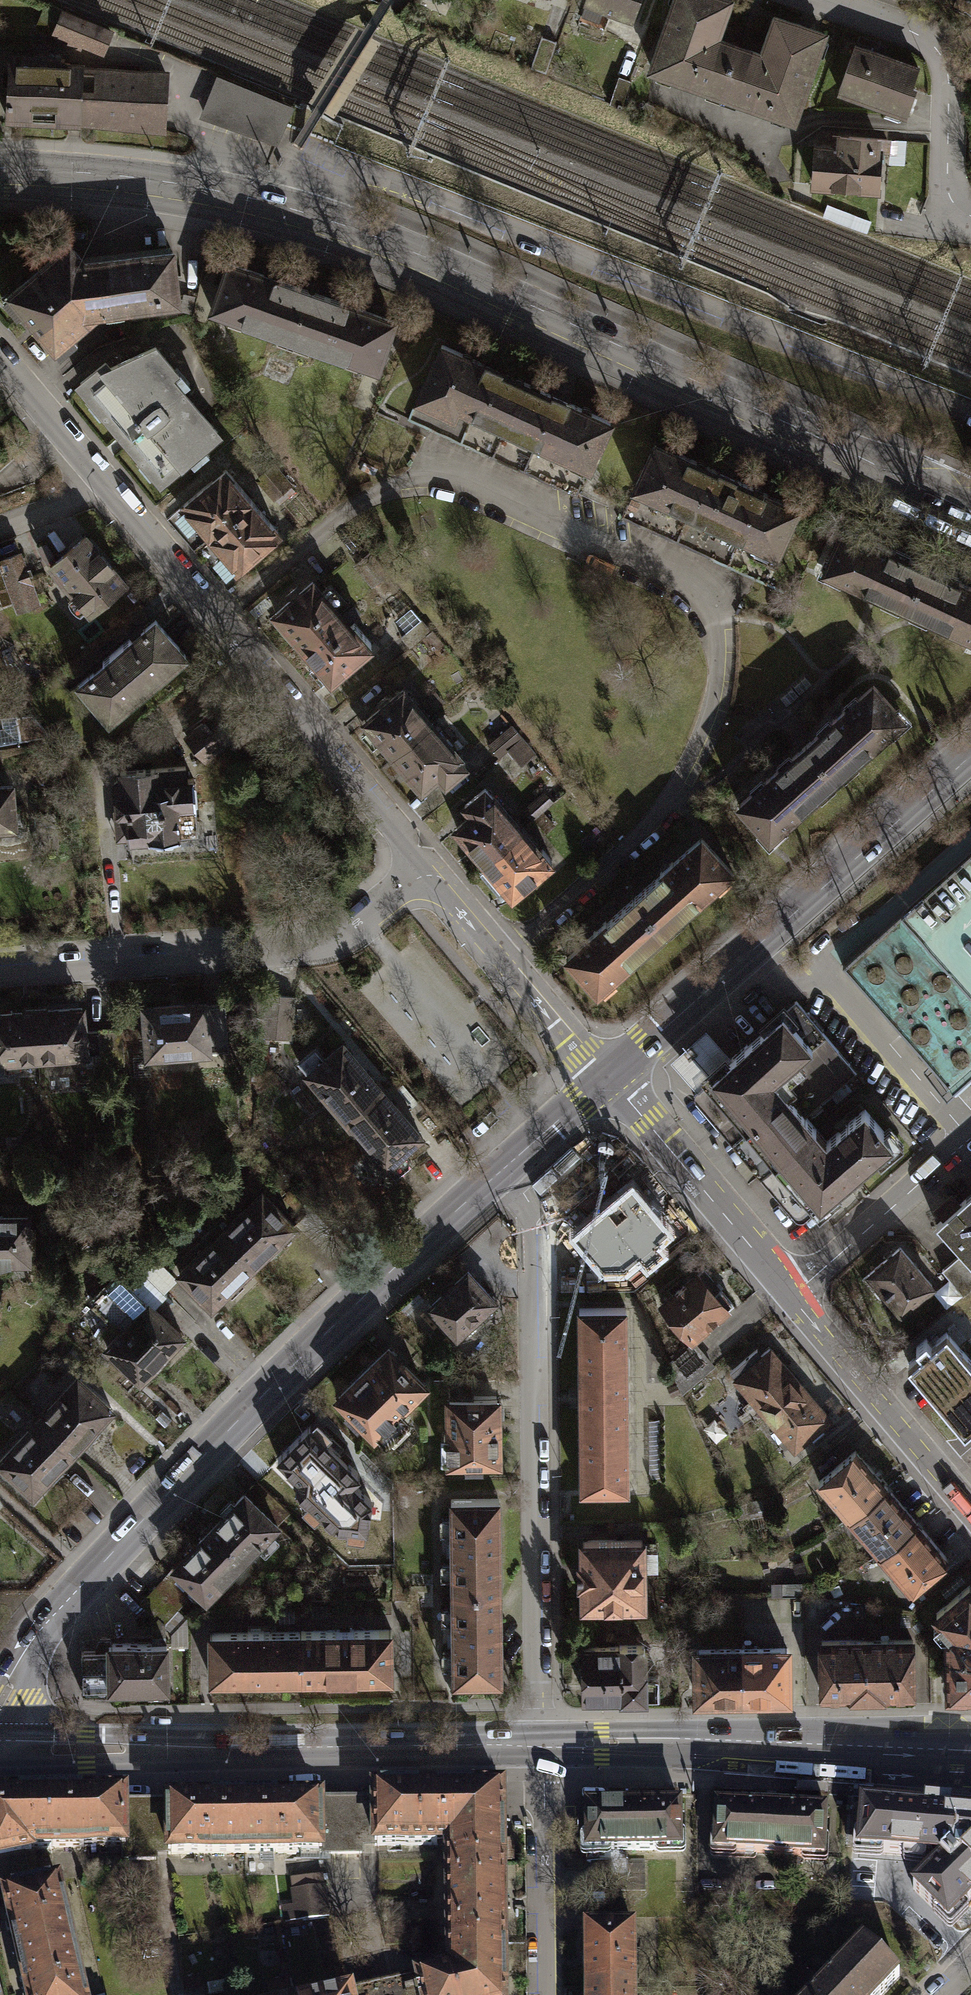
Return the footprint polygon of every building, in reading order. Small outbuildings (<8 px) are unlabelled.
[(633,20),(640,0),(587,0),(585,4),(633,20)] [(722,93),(739,47),(714,38),(727,0),(726,0),(676,0),(652,68),(722,93)] [(37,26),(106,54),(114,34),(45,6),(37,26)] [(763,55),(739,47),(722,93),(792,118),(822,35),(776,18),(763,55)] [(560,42),(543,36),(532,69),(549,75),(560,42)] [(918,66),(855,43),(837,92),(905,116),(914,92),(909,91),(918,66)] [(82,123),(163,132),(163,130),(166,73),(82,69),(82,66),(36,63),(37,58),(10,56),(7,119),(82,123)] [(633,82),(620,77),(612,101),(625,106),(633,82)] [(204,115),(278,143),(289,115),(230,92),(227,99),(212,93),(204,115)] [(836,144),(813,143),(811,190),(879,193),(882,136),(849,135),(837,134),(836,144)] [(907,141),(891,140),(890,164),(906,165),(907,141)] [(827,203),(823,212),(867,231),(871,222),(827,203)] [(54,350),(100,313),(93,262),(84,263),(70,246),(10,297),(54,350)] [(172,253),(93,262),(100,313),(178,304),(172,253)] [(311,292),(230,263),(213,310),(294,340),(311,292)] [(393,321),(311,292),(294,340),(377,368),(393,321)] [(526,383),(443,345),(418,400),(452,416),(456,407),(505,429),(526,383)] [(106,363),(81,384),(162,479),(218,431),(169,375),(175,369),(156,347),(110,369),(106,363)] [(611,422),(526,383),(505,429),(590,467),(611,422)] [(452,416),(418,400),(409,419),(578,495),(590,467),(505,429),(456,407),(452,416)] [(799,507),(656,443),(635,489),(778,554),(799,507)] [(272,475),(261,484),(280,507),(291,498),(272,475)] [(234,476),(191,512),(220,546),(262,510),(234,476)] [(778,554),(635,489),(622,517),(763,583),(778,554)] [(262,510),(220,546),(248,580),(291,544),(262,510)] [(925,566),(843,529),(824,570),(906,607),(925,566)] [(86,537),(51,567),(89,613),(125,584),(86,537)] [(35,594),(20,554),(0,561),(0,583),(7,581),(15,601),(35,594)] [(925,566),(906,607),(970,637),(970,587),(925,566)] [(276,613),(304,646),(341,615),(313,582),(276,613)] [(304,646),(332,679),(368,649),(367,647),(372,644),(355,624),(351,627),(341,615),(304,646)] [(80,685),(109,719),(185,655),(157,621),(132,641),(130,638),(103,661),(105,664),(80,685)] [(807,745),(838,779),(905,719),(875,685),(807,745)] [(366,719),(394,752),(431,721),(403,688),(366,719)] [(188,737),(206,759),(246,726),(227,704),(188,737)] [(394,752),(422,785),(437,772),(446,782),(467,763),(431,721),(394,752)] [(38,742),(34,724),(0,731),(0,750),(38,742)] [(511,726),(490,744),(499,755),(508,748),(521,736),(511,726)] [(521,736),(508,748),(521,763),(534,752),(521,736)] [(739,804),(770,839),(838,779),(807,745),(739,804)] [(186,766),(121,771),(121,778),(118,778),(114,781),(117,811),(114,811),(116,828),(128,827),(129,841),(153,840),(158,844),(172,843),(175,838),(199,836),(194,779),(187,779),(186,766)] [(484,859),(520,828),(485,787),(464,805),(472,813),(456,826),(484,859)] [(544,791),(531,803),(539,812),(552,800),(544,791)] [(5,850),(5,841),(24,839),(21,793),(0,794),(0,851),(5,850)] [(895,896),(907,909),(902,913),(843,965),(953,1091),(970,1075),(970,827),(895,896)] [(512,893),(552,859),(543,848),(540,850),(520,828),(484,859),(512,893)] [(634,897),(666,932),(732,873),(701,838),(634,897)] [(567,958),(598,993),(666,932),(634,897),(567,958)] [(298,997),(267,993),(263,1037),(294,1040),(298,997)] [(783,1155),(815,1128),(804,1115),(856,1071),(802,1008),(796,1001),(783,1012),(732,1057),(714,1074),(696,1089),(695,1091),(694,1094),(694,1097),(695,1099),(760,1175),(783,1155)] [(225,1003),(144,1009),(148,1055),(229,1049),(225,1003)] [(84,1031),(82,1008),(35,1012),(39,1057),(86,1053),(87,1066),(124,1062),(121,1028),(84,1031)] [(35,1012),(0,1015),(0,1061),(39,1057),(35,1012)] [(714,1074),(732,1057),(706,1028),(671,1059),(696,1089),(714,1074)] [(298,1064),(346,1120),(382,1090),(343,1044),(325,1060),(316,1049),(298,1064)] [(346,1120),(394,1177),(411,1163),(402,1152),(421,1136),(382,1090),(346,1120)] [(865,1109),(826,1141),(856,1175),(893,1143),(865,1109)] [(856,1175),(826,1141),(815,1128),(783,1155),(760,1175),(796,1218),(798,1219),(800,1219),(803,1219),(805,1217),(823,1202),(856,1175)] [(618,1252),(627,1263),(669,1228),(632,1185),(583,1226),(596,1242),(589,1248),(603,1265),(618,1252)] [(221,1231),(253,1264),(266,1252),(270,1255),(281,1245),(277,1241),(295,1224),(262,1191),(231,1222),(223,1215),(214,1224),(221,1231)] [(936,1224),(970,1263),(970,1193),(936,1224)] [(0,1215),(0,1262),(28,1262),(27,1204),(2,1204),(2,1215),(0,1215)] [(178,1273),(211,1307),(227,1290),(231,1294),(243,1283),(239,1278),(253,1264),(221,1231),(178,1273)] [(900,1247),(869,1273),(888,1294),(885,1296),(884,1300),(884,1304),(886,1308),(888,1309),(892,1311),(897,1310),(899,1308),(902,1311),(933,1284),(900,1247)] [(134,1264),(162,1291),(176,1277),(148,1249),(134,1264)] [(963,1294),(970,1288),(970,1265),(962,1253),(942,1269),(963,1294)] [(140,1380),(184,1336),(153,1306),(165,1294),(162,1291),(134,1264),(93,1306),(120,1332),(106,1346),(140,1380)] [(431,1306),(457,1334),(461,1331),(467,1336),(496,1309),(491,1304),(494,1300),(468,1272),(431,1306)] [(662,1303),(692,1338),(733,1304),(719,1288),(713,1293),(697,1274),(662,1303)] [(626,1307),(580,1308),(581,1355),(626,1355),(626,1307)] [(937,1397),(970,1368),(970,1362),(946,1333),(910,1363),(937,1397)] [(682,1393),(713,1367),(693,1343),(669,1363),(682,1393)] [(753,1351),(729,1371),(765,1414),(800,1384),(769,1347),(758,1356),(753,1351)] [(339,1397),(383,1442),(408,1417),(399,1408),(423,1385),(388,1349),(339,1397)] [(626,1355),(581,1355),(581,1442),(627,1442),(626,1355)] [(965,1429),(970,1424),(970,1368),(937,1397),(965,1429)] [(37,1420),(76,1455),(99,1430),(95,1426),(111,1408),(77,1377),(37,1420)] [(800,1384),(765,1414),(793,1446),(800,1440),(804,1445),(832,1421),(800,1384)] [(450,1458),(450,1461),(498,1460),(497,1400),(450,1401),(451,1434),(443,1434),(443,1458),(450,1458)] [(33,1493),(48,1477),(52,1481),(76,1455),(37,1420),(0,1460),(0,1461),(33,1493)] [(359,1475),(310,1429),(279,1460),(296,1477),(296,1486),(336,1527),(367,1532),(372,1502),(352,1483),(359,1475)] [(627,1442),(581,1442),(582,1489),(627,1488),(627,1442)] [(856,1450),(819,1482),(849,1518),(886,1486),(856,1450)] [(244,1558),(289,1511),(256,1480),(211,1527),(244,1558)] [(886,1486),(849,1518),(880,1554),(917,1522),(886,1486)] [(499,1498),(451,1499),(452,1590),(501,1589),(499,1498)] [(917,1522),(880,1554),(910,1590),(947,1559),(917,1522)] [(207,1597),(244,1558),(211,1527),(174,1566),(207,1597)] [(582,1541),(584,1604),(644,1602),(643,1540),(582,1541)] [(166,1574),(154,1587),(177,1609),(190,1595),(166,1574)] [(970,1586),(936,1613),(950,1630),(947,1632),(947,1654),(970,1654),(970,1587),(970,1586)] [(154,1587),(140,1603),(172,1631),(185,1616),(177,1609),(154,1587)] [(501,1589),(452,1590),(454,1680),(503,1679),(501,1589)] [(392,1676),(391,1630),(302,1631),(302,1678),(392,1676)] [(302,1678),(302,1631),(210,1633),(211,1679),(302,1678)] [(868,1694),(867,1640),(821,1641),(822,1695),(868,1694)] [(913,1693),(912,1640),(867,1640),(868,1694),(913,1693)] [(109,1652),(83,1652),(84,1694),(110,1694),(110,1688),(168,1687),(167,1643),(109,1644),(109,1652)] [(584,1647),(585,1697),(621,1697),(621,1698),(646,1698),(646,1695),(659,1695),(659,1675),(646,1675),(646,1673),(645,1673),(645,1645),(619,1645),(619,1646),(584,1647)] [(788,1696),(787,1648),(742,1649),(743,1697),(788,1696)] [(743,1697),(742,1649),(697,1649),(697,1697),(743,1697)] [(947,1654),(948,1693),(970,1692),(970,1654),(947,1654)] [(448,1864),(503,1863),(502,1788),(435,1789),(436,1844),(447,1844),(448,1864)] [(436,1844),(435,1789),(374,1790),(374,1798),(375,1845),(436,1844)] [(124,1793),(51,1794),(51,1848),(125,1847),(124,1801),(124,1793)] [(51,1848),(51,1794),(0,1795),(0,1859),(22,1854),(31,1852),(31,1848),(51,1848)] [(319,1852),(319,1798),(244,1799),(245,1853),(319,1852)] [(319,1798),(319,1852),(320,1854),(361,1853),(361,1846),(368,1846),(375,1845),(374,1798),(367,1798),(319,1798)] [(245,1853),(244,1799),(167,1800),(168,1854),(245,1853)] [(125,1847),(125,1859),(156,1859),(156,1854),(161,1854),(168,1854),(167,1800),(160,1800),(124,1801),(125,1847)] [(687,1800),(585,1801),(585,1860),(688,1859),(687,1800)] [(838,1802),(717,1800),(716,1857),(837,1859),(838,1802)] [(953,1858),(956,1811),(865,1806),(862,1857),(935,1861),(936,1857),(953,1858)] [(953,1858),(918,1895),(954,1925),(970,1907),(970,1812),(956,1811),(953,1858)] [(30,1888),(22,1854),(0,1859),(0,1878),(4,1894),(30,1888)] [(449,1944),(504,1943),(503,1863),(448,1864),(449,1944)] [(323,1874),(290,1878),(294,1907),(283,1908),(285,1923),(329,1917),(323,1874)] [(21,1968),(75,1956),(58,1882),(30,1888),(4,1894),(9,1917),(7,1917),(11,1934),(13,1933),(21,1968)] [(589,1930),(589,1989),(641,1988),(641,1929),(589,1930)] [(449,1944),(449,1961),(449,1963),(451,1963),(453,1964),(453,1970),(445,1970),(419,1976),(417,1977),(421,1994),(505,1994),(504,1943),(449,1944)] [(815,1994),(887,1994),(902,1979),(863,1943),(815,1994)] [(21,1968),(26,1992),(24,1992),(25,1994),(84,1994),(75,1956),(21,1968)] [(349,1990),(350,1994),(421,1994),(417,1977),(419,1976),(419,1974),(384,1982),(349,1990)]
